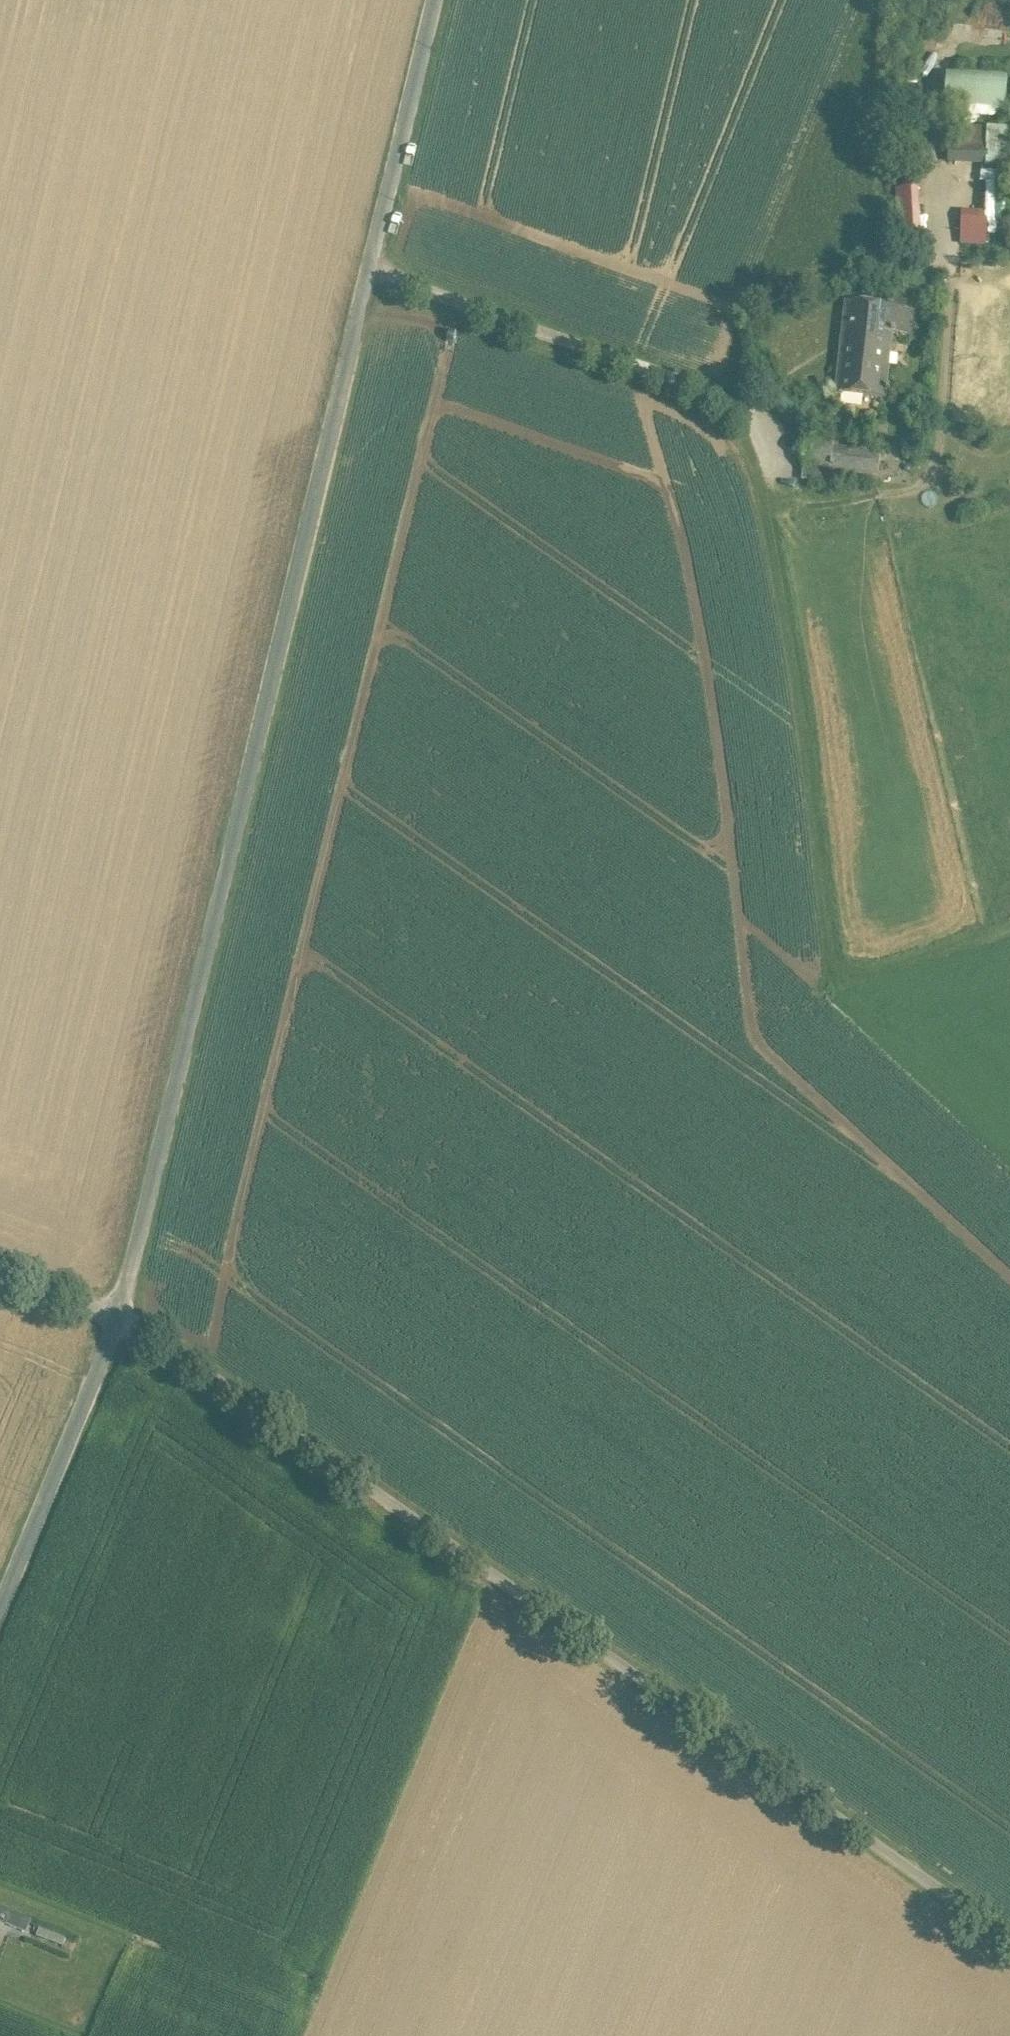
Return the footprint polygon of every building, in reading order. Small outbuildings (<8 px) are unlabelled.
[(1006,80),(949,78),(947,110),(1004,113),(1006,80)] [(988,131),(949,129),(948,147),(987,149),(988,131)] [(987,149),(948,147),(948,161),(986,163),(987,149)] [(987,214),(963,212),(961,245),(986,246),(987,234),(1004,235),(1007,184),(999,183),(999,170),(985,169),(984,182),(989,182),(987,214)] [(902,245),(921,244),(918,188),(899,189),(902,245)] [(914,312),(845,302),(835,394),(886,400),(887,394),(889,394),(890,389),(887,389),(892,335),(912,337),(914,312)] [(834,441),(806,438),(803,464),(829,467),(831,468),(833,448),(834,441)] [(863,451),(833,448),(831,468),(861,471),(863,451)] [(881,453),(863,451),(861,471),(878,473),(881,453)] [(829,467),(803,464),(802,480),(828,483),(829,467)] [(0,1908),(0,1922),(4,1924),(10,1912),(0,1908)] [(27,1932),(32,1917),(15,1911),(9,1925),(27,1932)]
